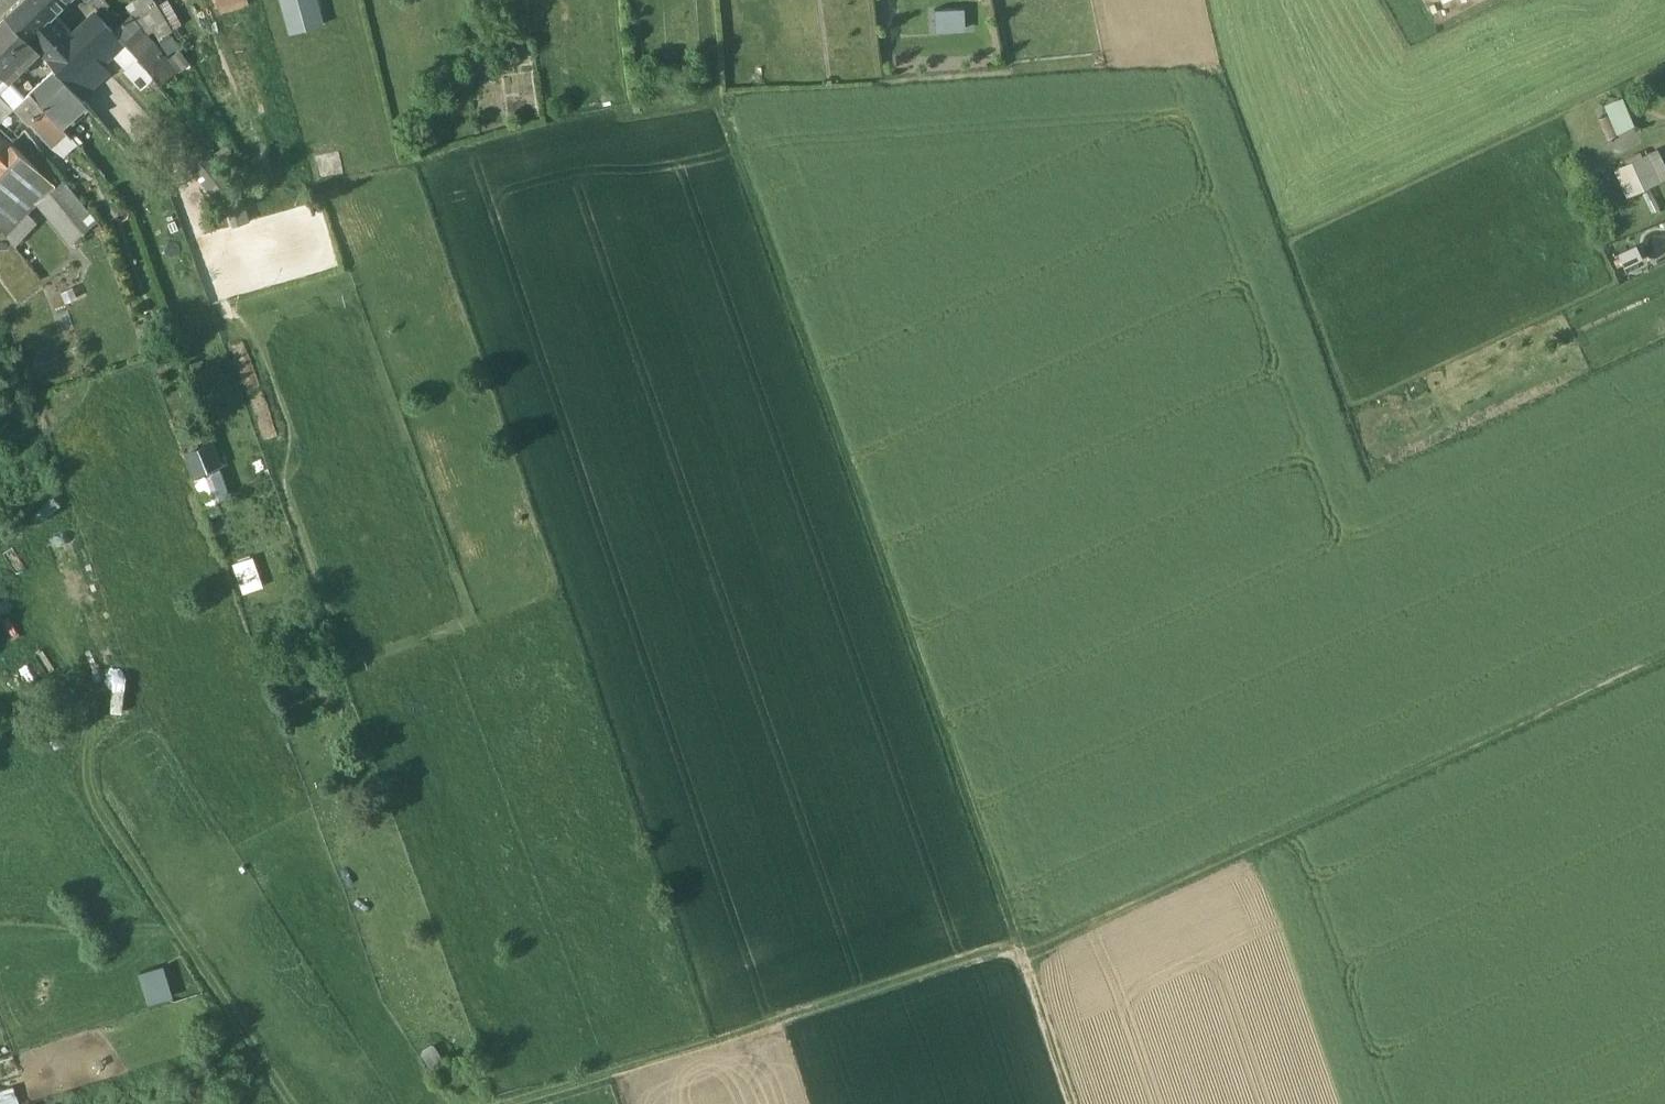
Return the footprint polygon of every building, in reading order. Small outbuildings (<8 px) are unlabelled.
[(6,16),(31,43),(33,41),(45,55),(52,57),(73,37),(52,17),(69,1),(68,0),(22,0),(6,16)] [(293,35),(324,27),(317,0),(283,0),(293,35)] [(964,32),(964,8),(932,7),(932,31),(964,32)] [(159,10),(142,20),(152,38),(169,28),(159,10)] [(115,32),(98,13),(85,26),(113,56),(114,55),(125,44),(115,32)] [(6,16),(0,22),(0,29),(14,44),(16,42),(29,55),(36,49),(31,43),(6,16)] [(142,43),(124,23),(115,32),(125,44),(160,84),(175,74),(151,44),(142,43)] [(113,56),(85,26),(74,36),(102,66),(113,56)] [(0,29),(0,74),(0,75),(1,76),(2,76),(4,78),(29,55),(16,42),(14,44),(0,29)] [(102,66),(74,36),(73,37),(52,57),(79,88),(102,66)] [(160,84),(125,44),(114,55),(156,106),(169,97),(160,84)] [(76,93),(55,70),(31,92),(52,116),(76,93)] [(2,76),(1,76),(0,75),(0,99),(12,111),(15,109),(13,107),(23,99),(4,78),(2,76)] [(52,116),(31,92),(23,99),(13,107),(15,109),(44,141),(61,126),(52,116)] [(76,93),(52,116),(61,126),(86,103),(76,93)] [(1621,99),(1606,106),(1617,130),(1631,124),(1621,99)] [(61,126),(44,141),(52,151),(63,157),(76,145),(61,126)] [(0,134),(0,158),(12,146),(0,134)] [(208,154),(199,141),(187,150),(197,162),(198,161),(204,169),(211,164),(205,156),(208,154)] [(7,236),(40,206),(57,189),(12,146),(0,158),(0,227),(7,236)] [(1620,172),(1630,199),(1664,186),(1664,185),(1655,158),(1620,172)] [(97,223),(65,183),(40,206),(71,246),(97,223)] [(250,222),(243,197),(228,201),(235,226),(250,222)] [(1635,249),(1618,257),(1623,269),(1640,261),(1635,249)] [(71,290),(62,295),(68,303),(76,297),(71,290)] [(239,511),(222,462),(197,471),(214,520),(239,511)] [(243,592),(264,584),(253,554),(232,562),(243,592)] [(162,962),(137,969),(145,1001),(170,994),(162,962)]
